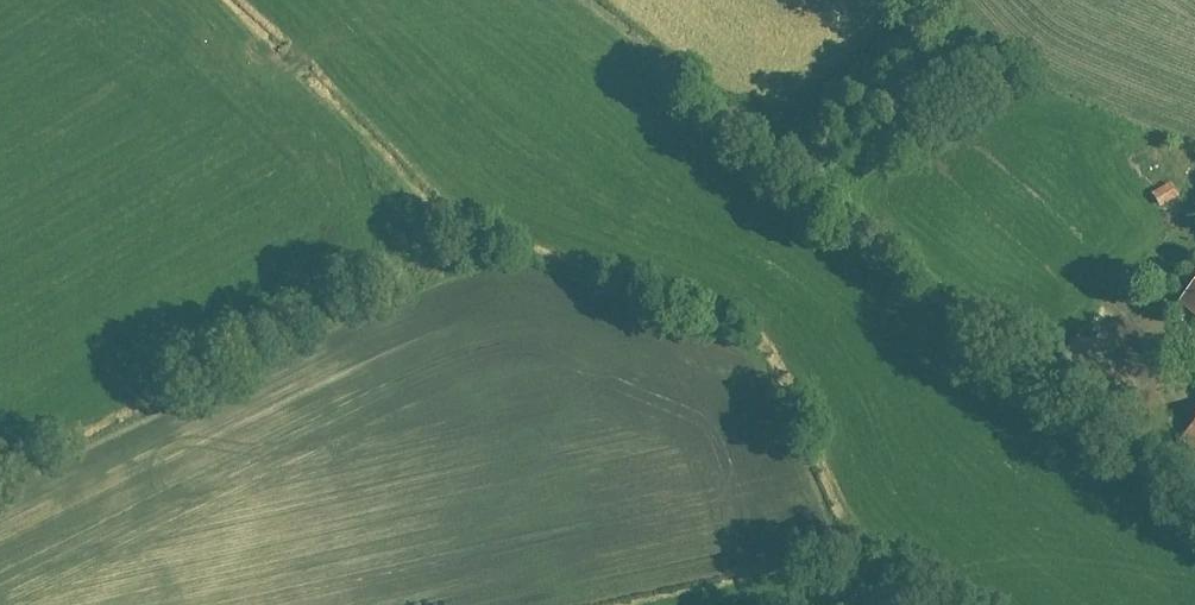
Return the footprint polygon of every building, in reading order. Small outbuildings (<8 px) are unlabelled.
[(1179,310),(1194,325),(1194,293),(1179,310)] [(1182,446),(1194,456),(1194,429),(1182,446)]
